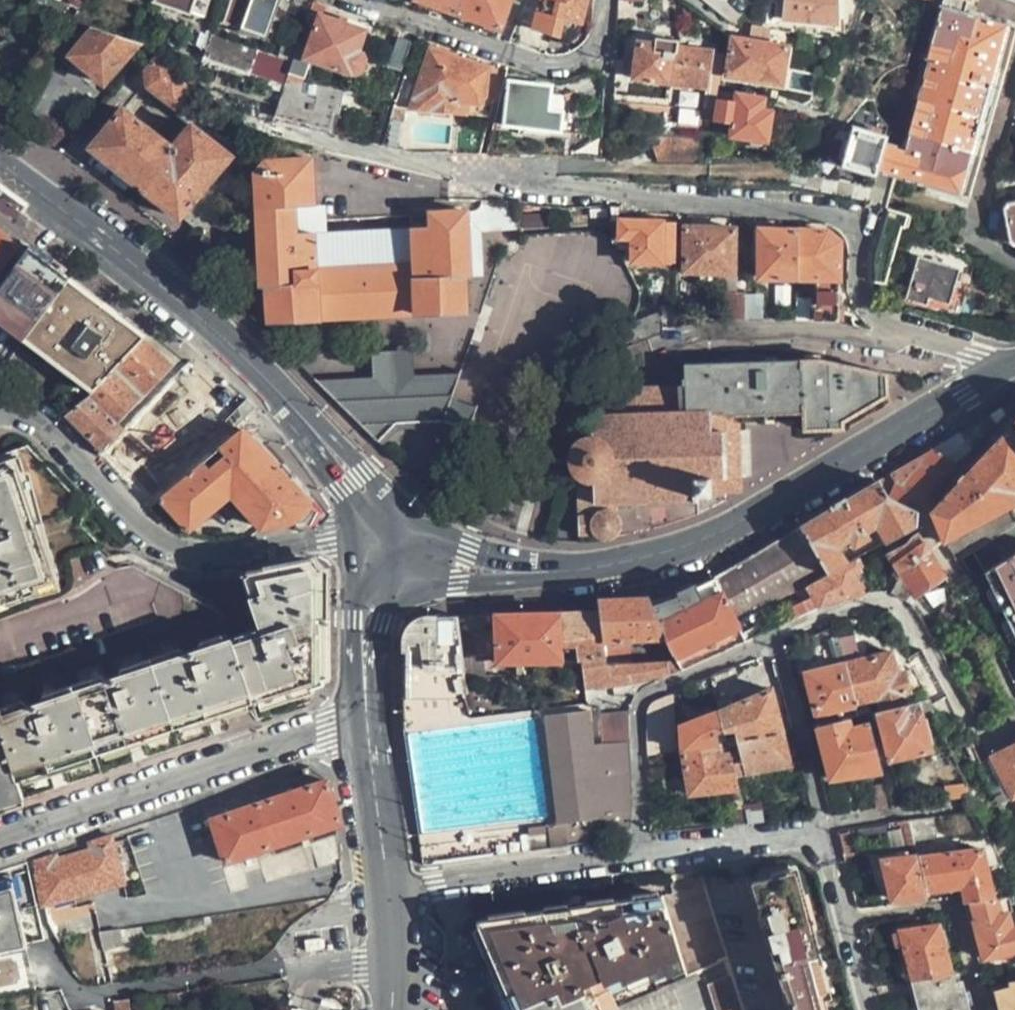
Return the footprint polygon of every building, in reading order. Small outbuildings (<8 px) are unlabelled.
[(189,12),(190,8),(201,13),(206,0),(156,0),(189,12)] [(275,0),(228,0),(222,20),(264,36),(275,0)] [(331,5),(313,0),(295,51),(353,71),(359,68),(361,63),(362,59),(362,55),(357,50),(364,30),(326,18),(331,5)] [(456,12),(460,0),(423,0),(456,12)] [(456,12),(498,27),(504,14),(517,20),(525,0),(460,0),(456,12)] [(517,20),(530,23),(529,27),(555,37),(559,20),(579,24),(585,0),(525,0),(517,20)] [(837,0),(784,0),(782,18),(834,23),(837,0)] [(834,23),(843,23),(846,0),(837,0),(834,23)] [(967,0),(940,0),(923,56),(927,57),(925,64),(901,147),(882,141),(884,135),(850,125),(839,165),(872,174),(874,169),(883,172),(891,174),(957,192),(973,135),(976,137),(990,85),(987,84),(1004,23),(963,12),(967,0)] [(919,12),(923,0),(907,0),(919,12)] [(761,28),(742,25),(741,38),(760,42),(761,28)] [(69,52),(103,82),(136,44),(90,28),(69,52)] [(257,48),(211,31),(203,53),(249,68),(257,48)] [(387,59),(401,65),(409,40),(396,36),(387,59)] [(675,46),(675,41),(653,38),(651,44),(636,41),(631,77),(666,82),(669,54),(674,54),(675,46)] [(783,46),(760,42),(741,38),(731,38),(725,74),(756,79),(756,83),(765,85),(766,80),(779,82),(783,46)] [(411,83),(404,104),(464,112),(463,101),(473,101),(479,95),(481,66),(423,45),(421,67),(416,66),(411,83)] [(709,51),(675,46),(674,54),(669,54),(666,82),(704,86),(709,51)] [(193,78),(159,51),(156,55),(190,82),(193,78)] [(190,82),(156,55),(145,69),(147,84),(172,104),(180,110),(201,85),(194,78),(193,78),(190,82)] [(327,124),(336,84),(286,78),(275,111),(327,124)] [(411,83),(396,78),(390,97),(389,102),(400,104),(404,104),(411,83)] [(507,82),(504,82),(493,122),(503,123),(507,82)] [(561,110),(557,109),(548,109),(548,90),(548,85),(507,82),(503,123),(502,125),(558,131),(561,110)] [(548,109),(557,109),(558,91),(548,90),(548,109)] [(714,97),(712,111),(711,118),(728,121),(726,135),(762,141),(767,111),(759,109),(759,97),(733,92),(732,96),(732,100),(714,97)] [(400,104),(389,102),(384,114),(399,116),(400,104)] [(104,120),(108,123),(122,107),(118,104),(104,120)] [(196,226),(220,226),(218,197),(204,184),(228,154),(190,124),(173,144),(174,152),(167,152),(167,145),(122,107),(89,146),(176,217),(180,214),(196,226)] [(492,154),(516,154),(517,129),(496,128),(492,154)] [(655,160),(697,158),(700,136),(658,132),(656,142),(648,144),(655,160)] [(222,261),(226,262),(258,262),(259,286),(265,287),(267,318),(463,309),(462,276),(466,276),(463,210),(428,212),(428,227),(409,227),(410,237),(312,242),(312,232),(293,232),(293,216),(292,207),(311,206),(309,158),(261,161),(252,175),(257,237),(221,237),(222,261)] [(1004,203),(1002,212),(1008,240),(1013,243),(1014,242),(1014,201),(1004,203)] [(882,282),(899,225),(906,227),(909,216),(886,210),(873,257),(873,279),(882,282)] [(670,261),(671,219),(650,218),(630,218),(628,260),(670,261)] [(730,272),(732,227),(718,227),(693,226),(683,225),(681,270),(730,272)] [(755,276),(793,277),(793,230),(773,230),(756,229),(755,276)] [(793,230),(793,277),(813,278),(812,304),(808,303),(808,320),(834,319),(840,321),(841,308),(834,307),(835,273),(836,241),(826,230),(793,230)] [(16,244),(0,232),(0,267),(16,244)] [(71,275),(50,260),(31,246),(0,287),(0,309),(15,320),(9,329),(23,339),(71,275)] [(946,305),(958,266),(915,253),(902,299),(925,306),(928,299),(946,305)] [(94,293),(71,275),(23,339),(91,392),(110,372),(117,364),(141,338),(105,309),(91,297),(94,293)] [(744,320),(744,290),(721,290),(721,320),(744,320)] [(9,329),(15,320),(0,309),(0,322),(9,329)] [(625,346),(662,331),(663,316),(637,314),(625,346)] [(155,352),(141,338),(117,364),(146,393),(169,366),(155,352)] [(340,377),(319,383),(381,445),(398,438),(414,433),(423,433),(425,441),(463,439),(468,403),(443,399),(444,371),(406,370),(405,345),(372,347),(372,373),(340,377)] [(593,536),(600,540),(610,537),(614,533),(618,528),(619,522),(619,517),(614,510),(615,505),(616,502),(652,501),(691,500),(691,502),(698,502),(698,494),(709,495),(709,477),(724,477),(724,415),(740,414),(801,412),(801,430),(841,429),(840,421),(886,394),(885,373),(814,358),(683,363),(684,384),(611,386),(610,399),(605,399),(600,407),(600,412),(587,412),(588,433),(578,437),(570,443),(567,447),(565,453),(565,458),(566,465),(570,473),(569,476),(569,481),(572,482),(576,484),(575,535),(593,536)] [(181,370),(124,430),(98,455),(149,510),(162,498),(201,463),(216,448),(235,431),(181,370)] [(91,392),(88,396),(115,422),(136,398),(110,372),(91,392)] [(61,418),(98,455),(124,430),(115,422),(88,396),(61,418)] [(724,415),(724,477),(725,494),(736,494),(737,453),(740,414),(724,415)] [(888,499),(916,512),(933,488),(953,463),(995,424),(989,415),(877,481),(888,499)] [(1006,428),(1014,442),(1014,423),(1006,428)] [(256,446),(239,427),(235,431),(216,448),(222,456),(207,469),(230,494),(235,499),(273,464),(256,446)] [(985,514),(1014,494),(1014,442),(1006,428),(930,513),(943,542),(985,514)] [(31,442),(20,447),(30,468),(41,463),(31,442)] [(19,481),(25,478),(18,457),(0,463),(0,599),(4,598),(6,605),(37,593),(35,588),(53,582),(19,481)] [(162,498),(178,517),(189,529),(230,494),(207,469),(201,463),(162,498)] [(261,528),(291,521),(296,517),(306,527),(319,516),(273,464),(235,499),(261,528)] [(709,477),(709,495),(725,494),(724,477),(709,477)] [(913,529),(916,512),(888,499),(877,481),(848,498),(797,528),(825,576),(855,560),(856,560),(913,529)] [(985,514),(990,522),(1014,507),(1014,506),(1014,494),(985,514)] [(168,525),(169,527),(178,517),(162,498),(149,510),(149,511),(150,512),(151,512),(152,514),(153,515),(154,515),(155,516),(156,517),(157,517),(158,518),(159,519),(160,520),(161,521),(162,521),(163,522),(164,523),(165,523),(166,524),(167,525),(168,525)] [(970,586),(1014,554),(1014,510),(1014,507),(990,522),(948,550),(958,568),(961,573),(970,586)] [(736,625),(805,587),(825,576),(797,528),(711,579),(712,580),(732,618),(736,625)] [(915,533),(904,543),(886,555),(908,593),(916,593),(942,575),(915,533)] [(1014,659),(1014,554),(970,586),(1014,659)] [(0,711),(0,737),(10,768),(16,782),(24,779),(23,778),(35,773),(34,769),(72,754),(74,760),(84,757),(85,759),(102,753),(100,751),(112,748),(111,743),(150,730),(153,736),(164,732),(166,734),(179,729),(178,726),(190,721),(188,718),(228,704),(230,709),(257,700),(256,698),(277,692),(279,696),(309,686),(310,687),(323,684),(321,676),(324,677),(325,576),(316,567),(309,569),(306,560),(239,574),(261,635),(232,643),(230,633),(152,658),(44,696),(0,711)] [(861,570),(856,560),(855,560),(825,576),(805,587),(818,610),(863,595),(852,574),(861,570)] [(683,670),(747,641),(736,625),(732,618),(712,580),(680,590),(650,600),(665,640),(671,653),(676,662),(683,670)] [(597,600),(598,612),(602,640),(665,640),(650,600),(650,598),(627,599),(597,600)] [(598,612),(561,613),(563,649),(576,649),(577,662),(577,664),(607,663),(602,640),(598,612)] [(561,613),(495,616),(496,663),(564,662),(563,649),(561,613)] [(403,639),(404,730),(470,722),(461,681),(467,679),(465,667),(459,616),(429,617),(425,617),(421,618),(417,620),(414,622),(411,625),(408,628),(406,631),(404,635),(403,639)] [(854,633),(836,637),(841,657),(858,653),(854,633)] [(895,647),(848,658),(859,705),(878,700),(880,708),(921,698),(931,695),(925,683),(910,687),(906,668),(900,669),(895,647)] [(859,705),(848,658),(804,668),(816,716),(859,705)] [(577,664),(583,692),(620,685),(668,677),(666,662),(607,663),(577,664)] [(707,678),(711,690),(715,705),(730,698),(722,671),(707,678)] [(707,678),(691,685),(695,697),(711,690),(707,678)] [(646,711),(646,743),(670,738),(670,729),(670,727),(670,724),(671,721),(673,719),(676,716),(678,715),(682,705),(677,691),(656,700),(654,701),(653,702),(651,704),(650,705),(649,707),(648,708),(647,710),(646,711)] [(737,741),(781,733),(769,691),(717,712),(723,733),(723,734),(733,732),(735,741),(737,741)] [(880,708),(876,711),(889,761),(935,750),(921,698),(880,708)] [(678,729),(681,750),(718,744),(715,734),(723,733),(717,712),(678,729)] [(853,715),(815,723),(829,782),(885,772),(872,718),(854,721),(853,715)] [(627,747),(626,721),(600,722),(601,749),(627,747)] [(788,765),(781,733),(737,741),(740,752),(729,755),(735,775),(788,765)] [(23,800),(16,782),(10,768),(0,742),(0,808),(23,800)] [(718,744),(681,750),(689,794),(738,789),(735,775),(729,755),(721,756),(718,744)] [(991,757),(1012,797),(1014,795),(1014,745),(991,757)] [(632,820),(627,747),(601,749),(603,813),(445,833),(449,863),(613,840),(615,839),(618,837),(621,836),(623,834),(625,831),(627,829),(629,826),(630,823),(632,820)] [(955,764),(959,773),(978,763),(975,755),(955,764)] [(340,822),(332,800),(325,780),(211,820),(225,862),(334,825),(340,822)] [(880,809),(889,808),(884,789),(877,790),(880,809)] [(748,824),(765,823),(761,806),(743,807),(748,824)] [(911,818),(914,835),(917,845),(933,842),(940,836),(937,815),(911,818)] [(911,818),(901,820),(904,838),(914,835),(911,818)] [(122,884),(110,834),(88,841),(90,850),(56,860),(54,852),(31,860),(41,906),(43,906),(89,893),(122,884)] [(962,888),(964,901),(972,901),(999,897),(987,843),(922,852),(931,891),(962,888)] [(891,902),(929,898),(918,852),(881,855),(891,902)] [(35,993),(25,947),(44,941),(44,938),(36,907),(18,911),(10,875),(0,878),(0,1001),(35,993)] [(792,875),(752,884),(793,1009),(825,1009),(792,875)] [(684,963),(663,893),(475,919),(478,926),(473,928),(508,1009),(619,1009),(618,1003),(613,986),(684,963)] [(972,901),(976,919),(974,922),(984,959),(1014,951),(1014,913),(1010,894),(999,897),(972,901)] [(898,926),(911,979),(957,973),(942,920),(898,926)] [(119,950),(114,931),(98,934),(103,954),(119,950)] [(911,979),(919,1009),(972,1009),(964,979),(958,980),(957,973),(911,979)] [(733,976),(708,983),(716,1009),(744,1009),(733,976)] [(1010,978),(1011,984),(995,987),(1000,1009),(1014,1009),(1014,978),(1010,978)] [(129,1000),(115,1002),(116,1009),(130,1009),(129,1000)]
